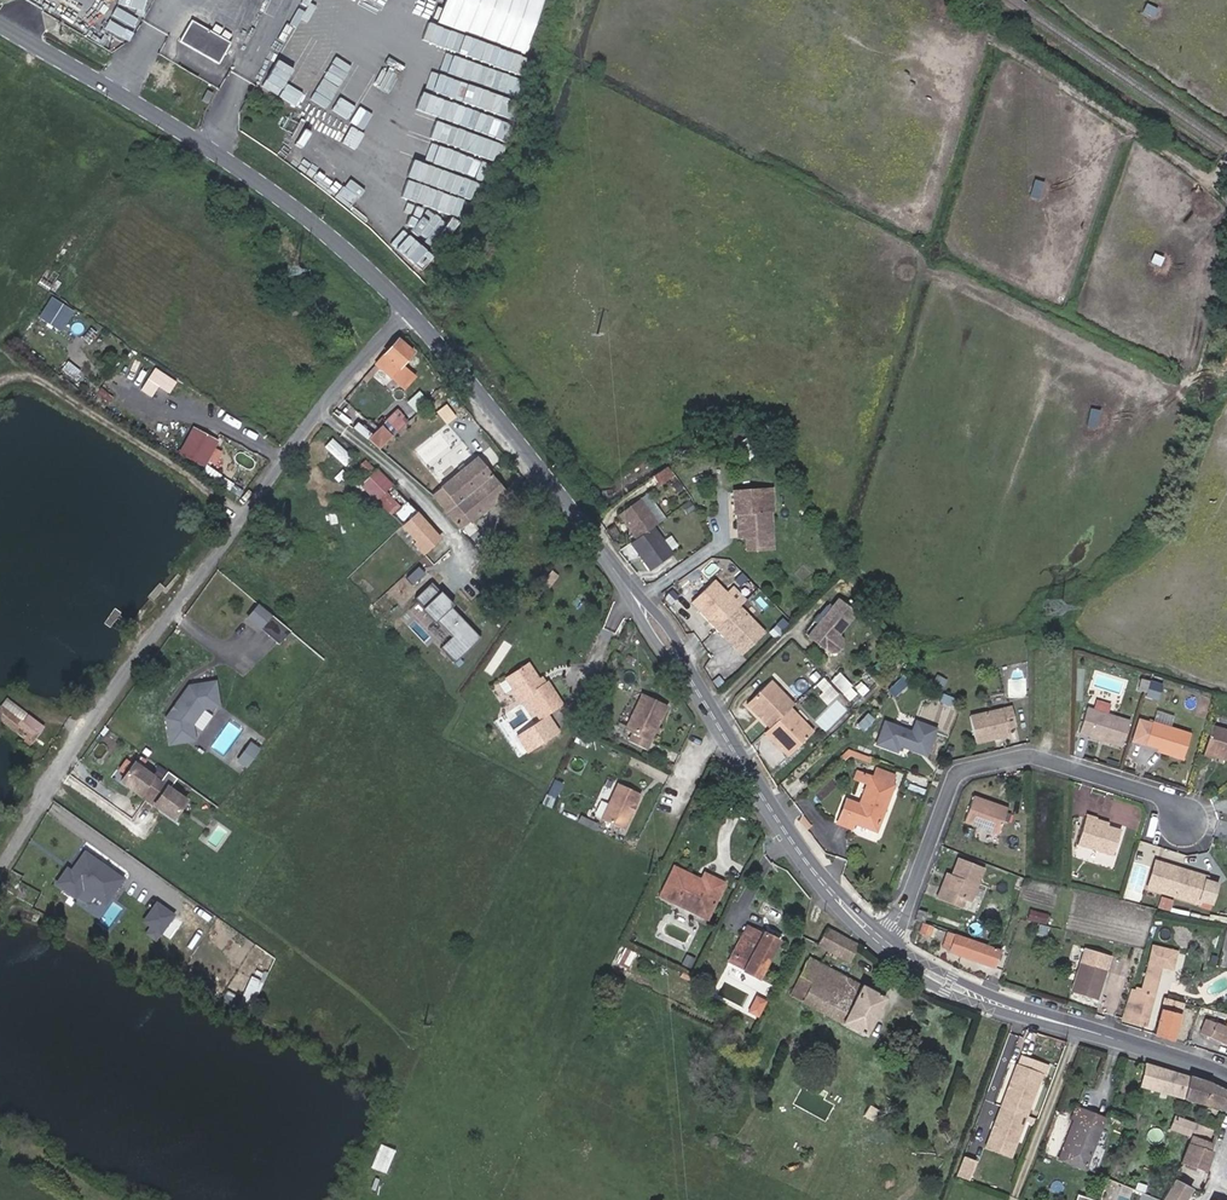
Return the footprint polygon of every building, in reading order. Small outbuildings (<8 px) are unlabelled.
[(535,50),(548,0),(452,0),(445,27),(535,50)] [(219,63),(230,43),(192,20),(180,41),(219,63)] [(519,97),(533,58),(466,35),(459,53),(472,58),(465,78),(519,97)] [(303,89),(333,106),(358,61),(338,51),(332,61),(312,49),(293,84),(289,81),(282,95),(295,103),(303,89)] [(433,93),(513,120),(519,103),(440,75),(433,93)] [(207,102),(213,92),(207,89),(202,99),(207,102)] [(454,124),(507,147),(514,130),(461,107),(454,124)] [(493,169),(501,152),(426,114),(418,131),(493,169)] [(434,166),(482,189),(489,174),(441,150),(434,166)] [(405,175),(470,212),(480,195),(415,158),(405,175)] [(426,241),(443,252),(462,220),(446,210),(426,241)] [(413,238),(403,249),(423,268),(433,256),(413,238)] [(63,331),(77,310),(53,295),(39,316),(63,331)] [(410,351),(396,339),(375,364),(398,383),(406,373),(397,366),(410,351)] [(133,382),(145,358),(135,353),(123,377),(133,382)] [(380,448),(398,429),(394,425),(405,414),(397,407),(367,439),(380,448)] [(398,429),(409,418),(405,414),(394,425),(398,429)] [(212,468),(226,441),(195,425),(181,452),(212,468)] [(326,446),(347,465),(355,456),(333,437),(326,446)] [(503,492),(475,458),(442,486),(445,489),(435,497),(459,527),(503,492)] [(827,490),(831,469),(822,468),(818,489),(827,490)] [(378,471),(363,484),(416,542),(413,545),(423,555),(441,538),(378,471)] [(774,492),(765,493),(766,514),(772,514),(775,513),(774,492)] [(765,493),(736,495),(737,517),(746,516),(747,530),(740,531),(741,541),(749,541),(749,553),(774,551),(772,514),(766,514),(765,493)] [(660,536),(665,531),(645,509),(625,527),(646,549),(660,536)] [(746,516),(737,517),(738,531),(740,531),(747,530),(746,516)] [(663,579),(683,561),(660,536),(646,549),(640,554),(663,579)] [(416,583),(425,571),(418,566),(410,578),(416,583)] [(712,620),(719,628),(744,605),(751,599),(739,585),(732,591),(717,575),(693,596),(702,606),(704,604),(715,617),(712,620)] [(482,637),(430,584),(416,598),(453,636),(442,647),(460,666),(465,661),(462,657),(482,637)] [(772,636),(744,605),(719,628),(727,637),(730,633),(742,646),(739,648),(748,658),(772,636)] [(849,606),(815,637),(833,657),(840,657),(846,652),(847,645),(844,642),(864,623),(849,606)] [(274,623),(263,612),(251,625),(262,636),(274,623)] [(780,639),(787,632),(781,626),(774,632),(780,639)] [(567,707),(553,685),(551,686),(547,681),(542,684),(532,667),(510,681),(524,704),(533,699),(546,721),(567,707)] [(798,702),(767,668),(742,691),(773,725),(794,705),(798,702)] [(817,681),(823,676),(819,671),(813,677),(817,681)] [(854,688),(842,675),(835,681),(847,695),(854,688)] [(1149,679),(1141,676),(1138,688),(1146,691),(1149,679)] [(820,684),(826,691),(833,685),(826,678),(820,684)] [(666,695),(642,682),(623,719),(630,723),(625,732),(642,741),(652,723),(655,717),(666,695)] [(822,695),(831,704),(841,694),(833,685),(826,691),(822,695)] [(174,718),(169,725),(172,751),(196,747),(194,733),(206,716),(222,713),(218,689),(192,693),(178,712),(181,713),(176,720),(174,718)] [(0,709),(0,718),(33,744),(39,734),(23,722),(28,716),(7,700),(0,709)] [(790,754),(817,730),(794,705),(773,725),(768,730),(790,754)] [(1011,706),(968,715),(974,742),(1008,735),(1006,727),(1016,725),(1011,706)] [(1086,706),(1078,731),(1122,744),(1129,719),(1086,706)] [(1139,717),(1131,738),(1146,743),(1146,741),(1160,745),(1166,747),(1165,751),(1184,757),(1192,731),(1153,720),(1152,721),(1139,717)] [(926,753),(935,727),(916,719),(912,730),(885,720),(876,742),(889,747),(890,745),(897,747),(899,742),(926,753)] [(1205,754),(1215,757),(1216,752),(1226,756),(1226,728),(1214,724),(1205,754)] [(551,743),(541,727),(522,740),(532,755),(551,743)] [(953,746),(948,744),(945,752),(950,754),(953,746)] [(252,771),(263,756),(255,750),(243,765),(252,771)] [(148,806),(161,788),(136,770),(122,788),(148,806)] [(637,785),(617,776),(601,812),(622,821),(637,785)] [(877,830),(892,785),(870,777),(860,804),(846,800),(838,824),(852,829),(854,823),(877,830)] [(986,805),(969,799),(960,826),(993,836),(1002,809),(993,807),(989,808),(986,807),(986,805)] [(1092,816),(1082,813),(1073,843),(1109,855),(1117,828),(1104,824),(1091,820),(1092,818),(1092,816)] [(56,884),(80,898),(84,890),(110,905),(128,875),(85,849),(74,867),(68,864),(56,884)] [(672,851),(656,883),(670,889),(666,897),(693,910),(700,893),(711,899),(722,877),(672,851)] [(1014,862),(1011,856),(1004,859),(1007,865),(1014,862)] [(961,858),(956,877),(951,893),(942,890),(939,900),(965,907),(968,898),(974,899),(984,864),(961,858)] [(1207,877),(1153,859),(1149,873),(1159,876),(1155,889),(1199,904),(1200,900),(1210,903),(1217,884),(1206,881),(1207,877)] [(1159,876),(1149,873),(1145,886),(1155,889),(1159,876)] [(946,874),(942,890),(951,893),(956,877),(946,874)] [(670,889),(656,883),(653,890),(666,897),(670,889)] [(700,893),(693,910),(703,915),(711,899),(700,893)] [(159,942),(178,913),(160,901),(141,930),(159,942)] [(926,913),(916,910),(913,920),(919,923),(922,923),(926,913)] [(761,977),(780,940),(764,932),(749,923),(729,960),(745,968),(761,977)] [(922,923),(919,923),(917,930),(930,934),(932,927),(922,923)] [(1226,965),(1226,964),(1226,927),(1219,963),(1226,965)] [(829,950),(837,934),(826,928),(818,945),(829,950)] [(992,964),(997,947),(952,933),(947,949),(992,964)] [(859,944),(837,934),(829,950),(850,962),(859,944)] [(632,968),(635,948),(623,946),(620,966),(632,968)] [(1131,986),(1122,1015),(1144,1021),(1157,975),(1169,979),(1173,964),(1149,957),(1140,988),(1131,986)] [(813,983),(822,964),(810,958),(800,977),(813,983)] [(1096,997),(1104,967),(1081,961),(1072,990),(1096,997)] [(813,983),(803,1001),(865,1033),(884,996),(822,964),(813,983)] [(252,975),(238,1004),(250,1010),(264,981),(252,975)] [(791,994),(803,1001),(813,983),(800,977),(791,994)] [(1167,992),(1154,1032),(1170,1037),(1183,998),(1167,992)] [(1226,1043),(1226,1028),(1204,1019),(1200,1031),(1226,1043)] [(1024,1037),(1008,1031),(971,1144),(984,1148),(987,1138),(981,1137),(985,1126),(994,1129),(1019,1051),(1030,1055),(1037,1032),(1026,1029),(1024,1037)] [(1145,1064),(1138,1084),(1221,1110),(1226,1090),(1226,1089),(1221,1085),(1209,1080),(1208,1083),(1145,1064)] [(988,1150),(1011,1159),(1040,1080),(1017,1072),(1012,1086),(1015,1087),(1012,1094),(1010,1093),(996,1129),(999,1130),(996,1137),(994,1136),(988,1150)] [(1083,1165),(1101,1116),(1073,1106),(1069,1116),(1073,1117),(1058,1156),(1083,1165)] [(1206,1140),(1210,1128),(1174,1116),(1169,1128),(1187,1134),(1185,1141),(1209,1149),(1211,1142),(1206,1140)] [(1159,1154),(1166,1137),(1135,1125),(1128,1142),(1159,1154)] [(1205,1168),(1212,1150),(1209,1149),(1185,1141),(1176,1158),(1205,1168)] [(373,1167),(389,1172),(397,1148),(381,1143),(373,1167)] [(975,1162),(962,1157),(955,1175),(969,1180),(975,1162)] [(1185,1184),(1168,1176),(1158,1196),(1157,1199),(1158,1199),(1178,1199),(1185,1184)] [(1143,1190),(1139,1199),(1156,1199),(1157,1199),(1158,1196),(1143,1190)]
